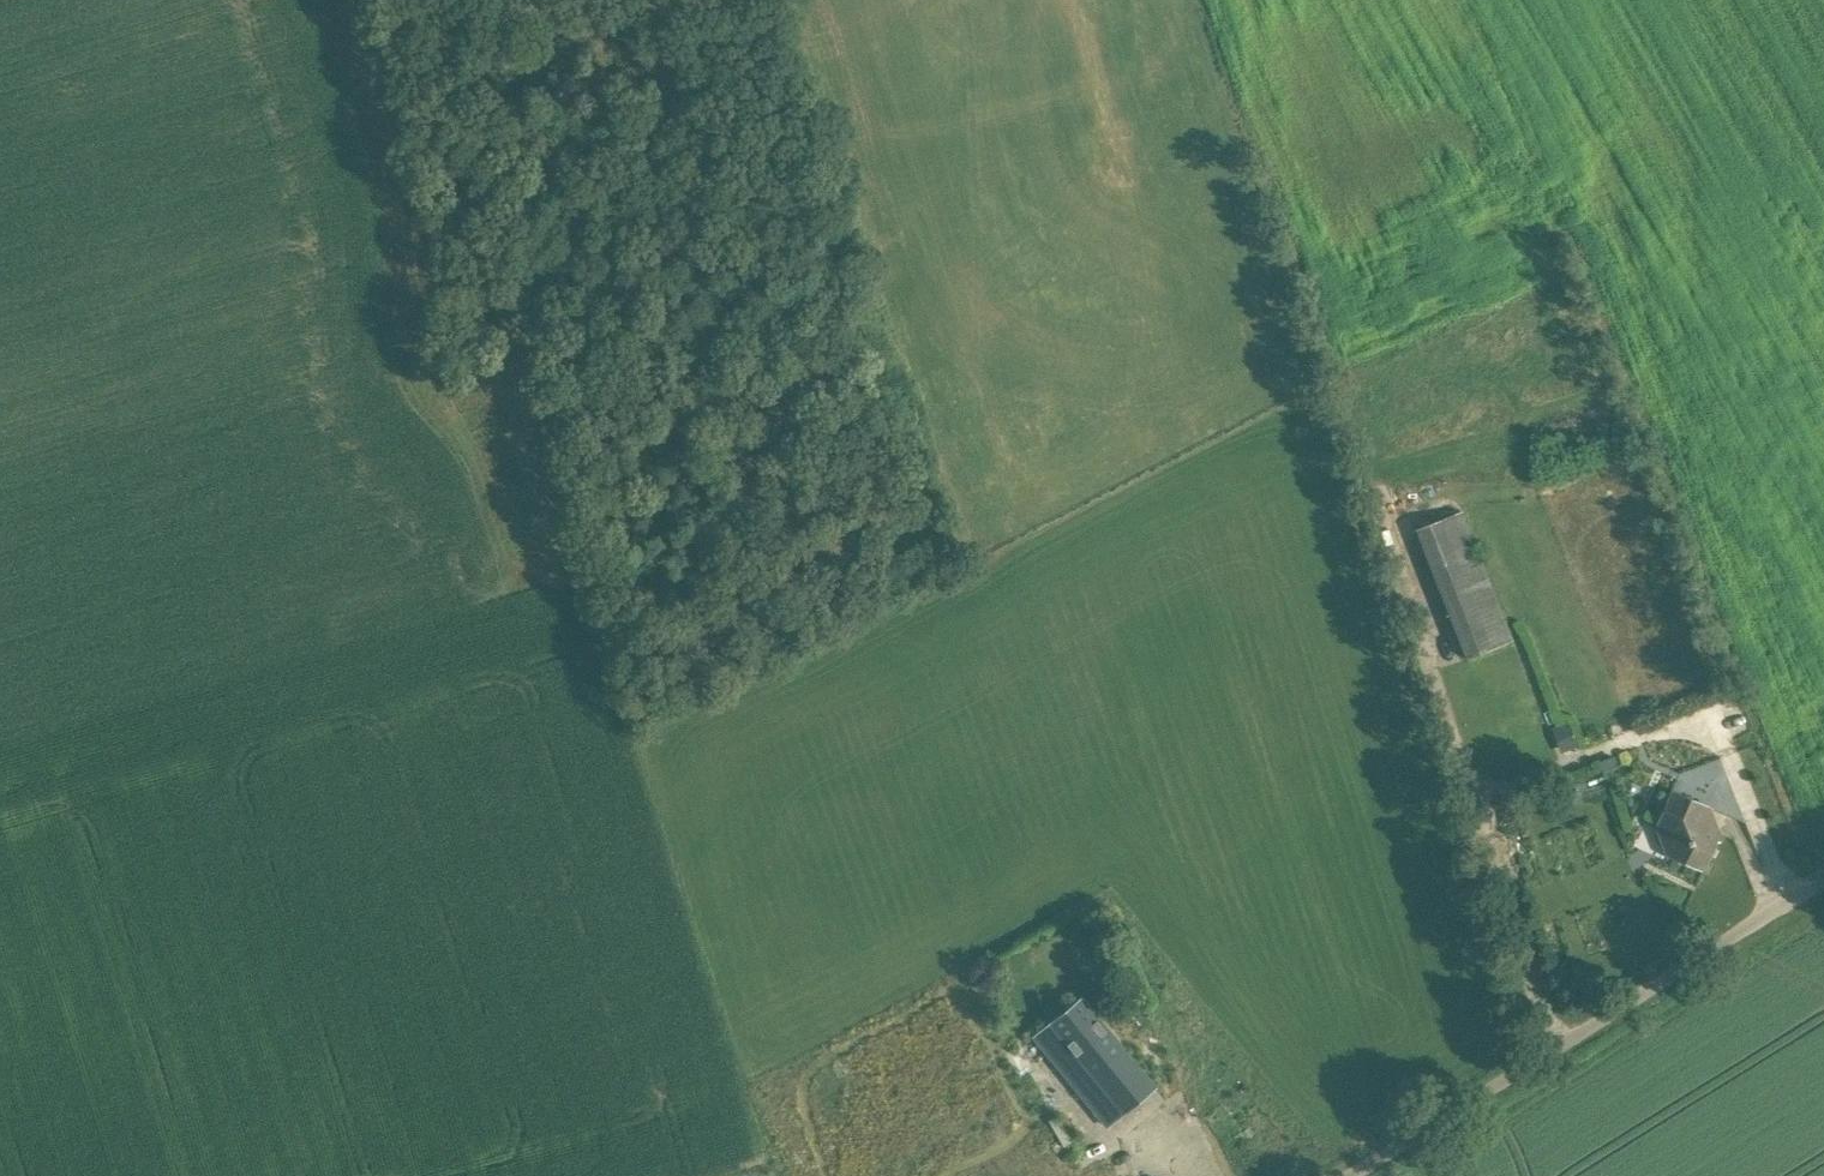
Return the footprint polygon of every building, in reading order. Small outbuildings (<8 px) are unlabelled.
[(1512,640),(1477,551),(1462,510),(1417,527),(1468,658),(1512,640)] [(1569,721),(1552,727),(1561,752),(1578,745),(1569,721)] [(1615,755),(1599,761),(1603,772),(1619,766),(1615,755)] [(1657,827),(1667,853),(1704,869),(1720,832),(1710,806),(1673,790),(1657,827)] [(1155,1087),(1140,1068),(1082,997),(1036,1035),(1109,1125),(1155,1087)]
